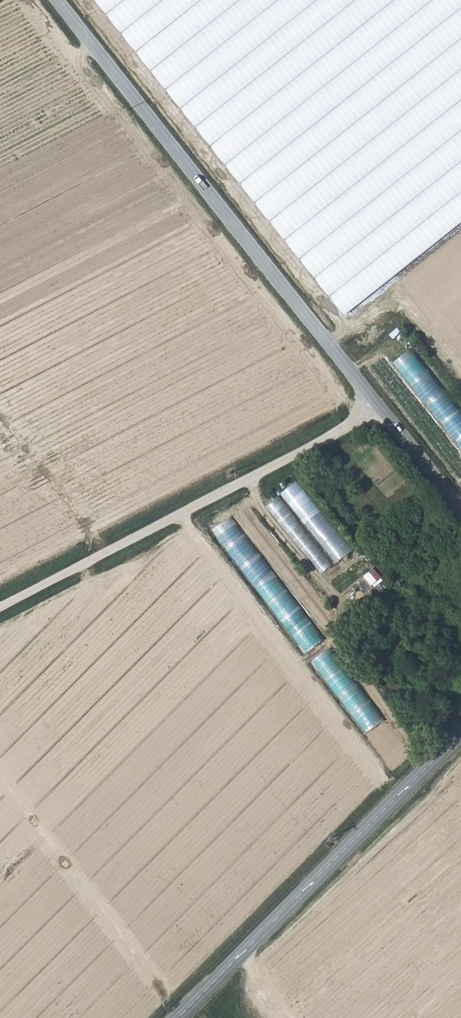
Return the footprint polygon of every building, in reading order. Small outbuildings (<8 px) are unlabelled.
[(347,315),(460,224),(460,0),(98,0),(347,315)] [(391,450),(398,445),(395,440),(393,440),(387,444),(391,450)] [(325,574),(357,547),(301,479),(282,494),(282,495),(268,506),(325,574)] [(384,576),(377,567),(379,566),(370,555),(358,565),(374,585),(384,576)]
